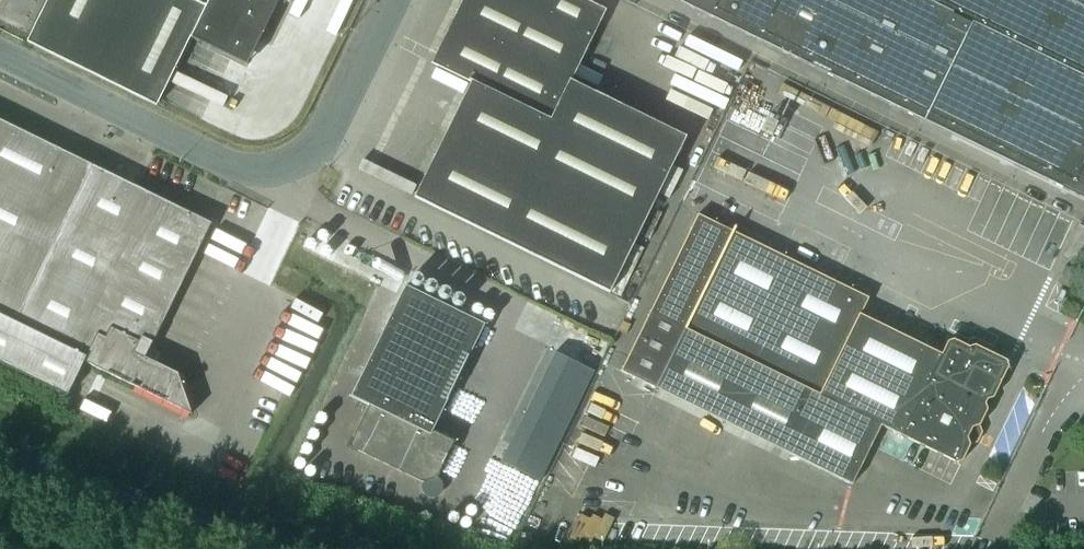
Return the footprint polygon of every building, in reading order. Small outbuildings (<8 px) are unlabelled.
[(27,43),(157,107),(183,54),(187,46),(190,39),(222,55),(235,29),(259,41),(279,0),(48,0),(27,43)] [(572,82),(606,11),(584,0),(463,0),(431,64),(471,84),(551,123),(572,82)] [(760,43),(925,123),(974,23),(927,0),(673,0),(760,43)] [(925,123),(1083,200),(1083,127),(1075,122),(1083,105),(1083,0),(985,0),(974,23),(925,123)] [(974,23),(985,0),(927,0),(974,23)] [(687,138),(572,82),(551,123),(471,84),(415,198),(610,294),(687,138)] [(212,224),(0,120),(0,363),(69,396),(85,363),(193,416),(179,374),(146,359),(212,224)] [(941,355),(860,315),(868,298),(698,215),(621,372),(852,485),(881,426),(957,463),(962,461),(970,446),(967,438),(972,429),(979,426),(987,411),(985,404),(987,401),(993,399),(1001,383),(1007,368),(1005,361),(974,346),(969,347),(953,340),(948,341),(941,355)] [(431,498),(433,498),(434,498),(436,498),(437,498),(438,497),(439,496),(441,495),(442,493),(442,492),(443,490),(443,488),(443,486),(442,485),(441,483),(440,481),(438,480),(437,479),(455,442),(433,431),(485,325),(405,286),(351,397),(369,406),(354,439),(358,452),(423,483),(422,485),(422,486),(422,487),(422,489),(422,490),(423,491),(423,493),(424,494),(425,495),(426,496),(428,498),(431,498)]
